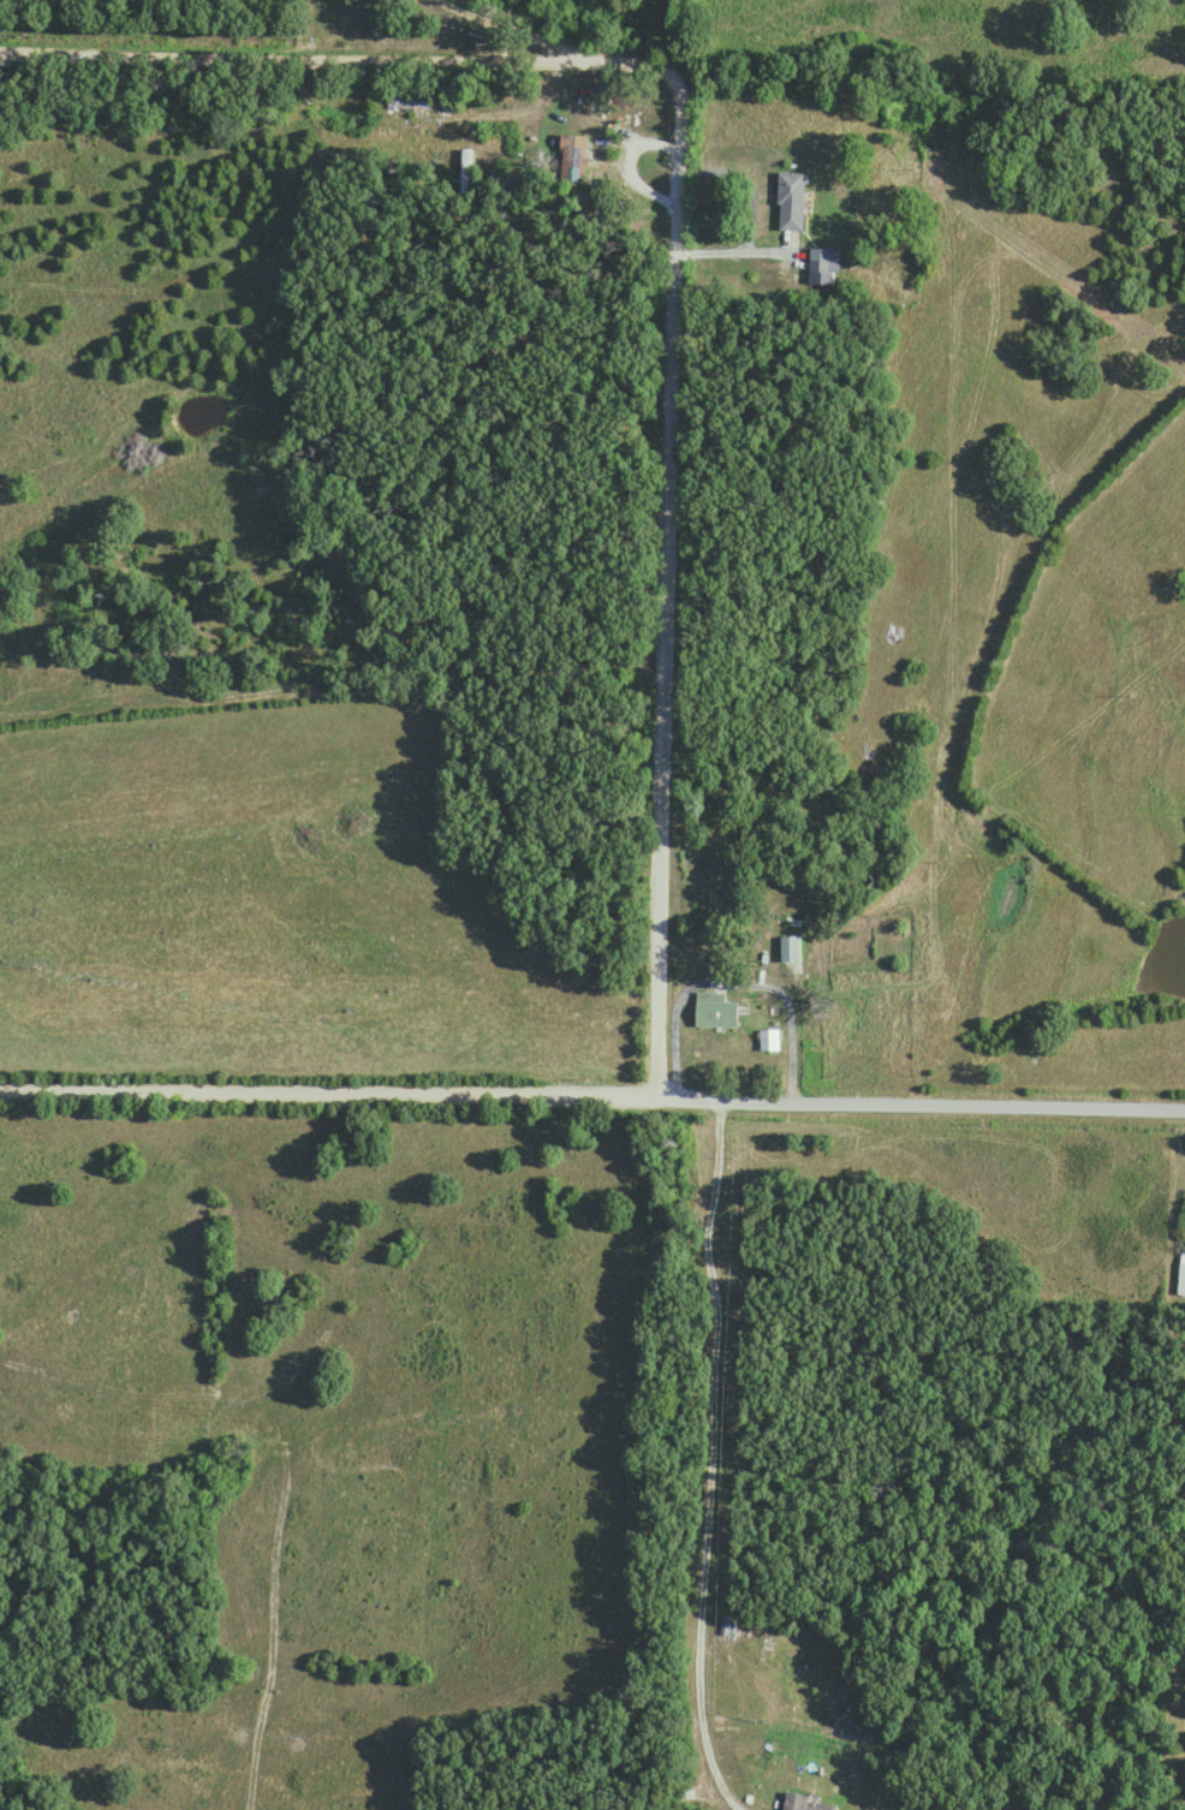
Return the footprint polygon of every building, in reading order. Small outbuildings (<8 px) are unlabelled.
[(561,178),(586,178),(586,132),(561,132),(561,178)] [(804,171),(779,171),(779,228),(804,228),(804,171)] [(811,249),(811,269),(839,269),(839,246),(817,246),(817,249),(811,249)] [(724,991),(696,991),(696,1025),(737,1025),(737,1000),(724,1000),(724,991)] [(778,1028),(760,1028),(760,1049),(779,1048),(778,1028)]
